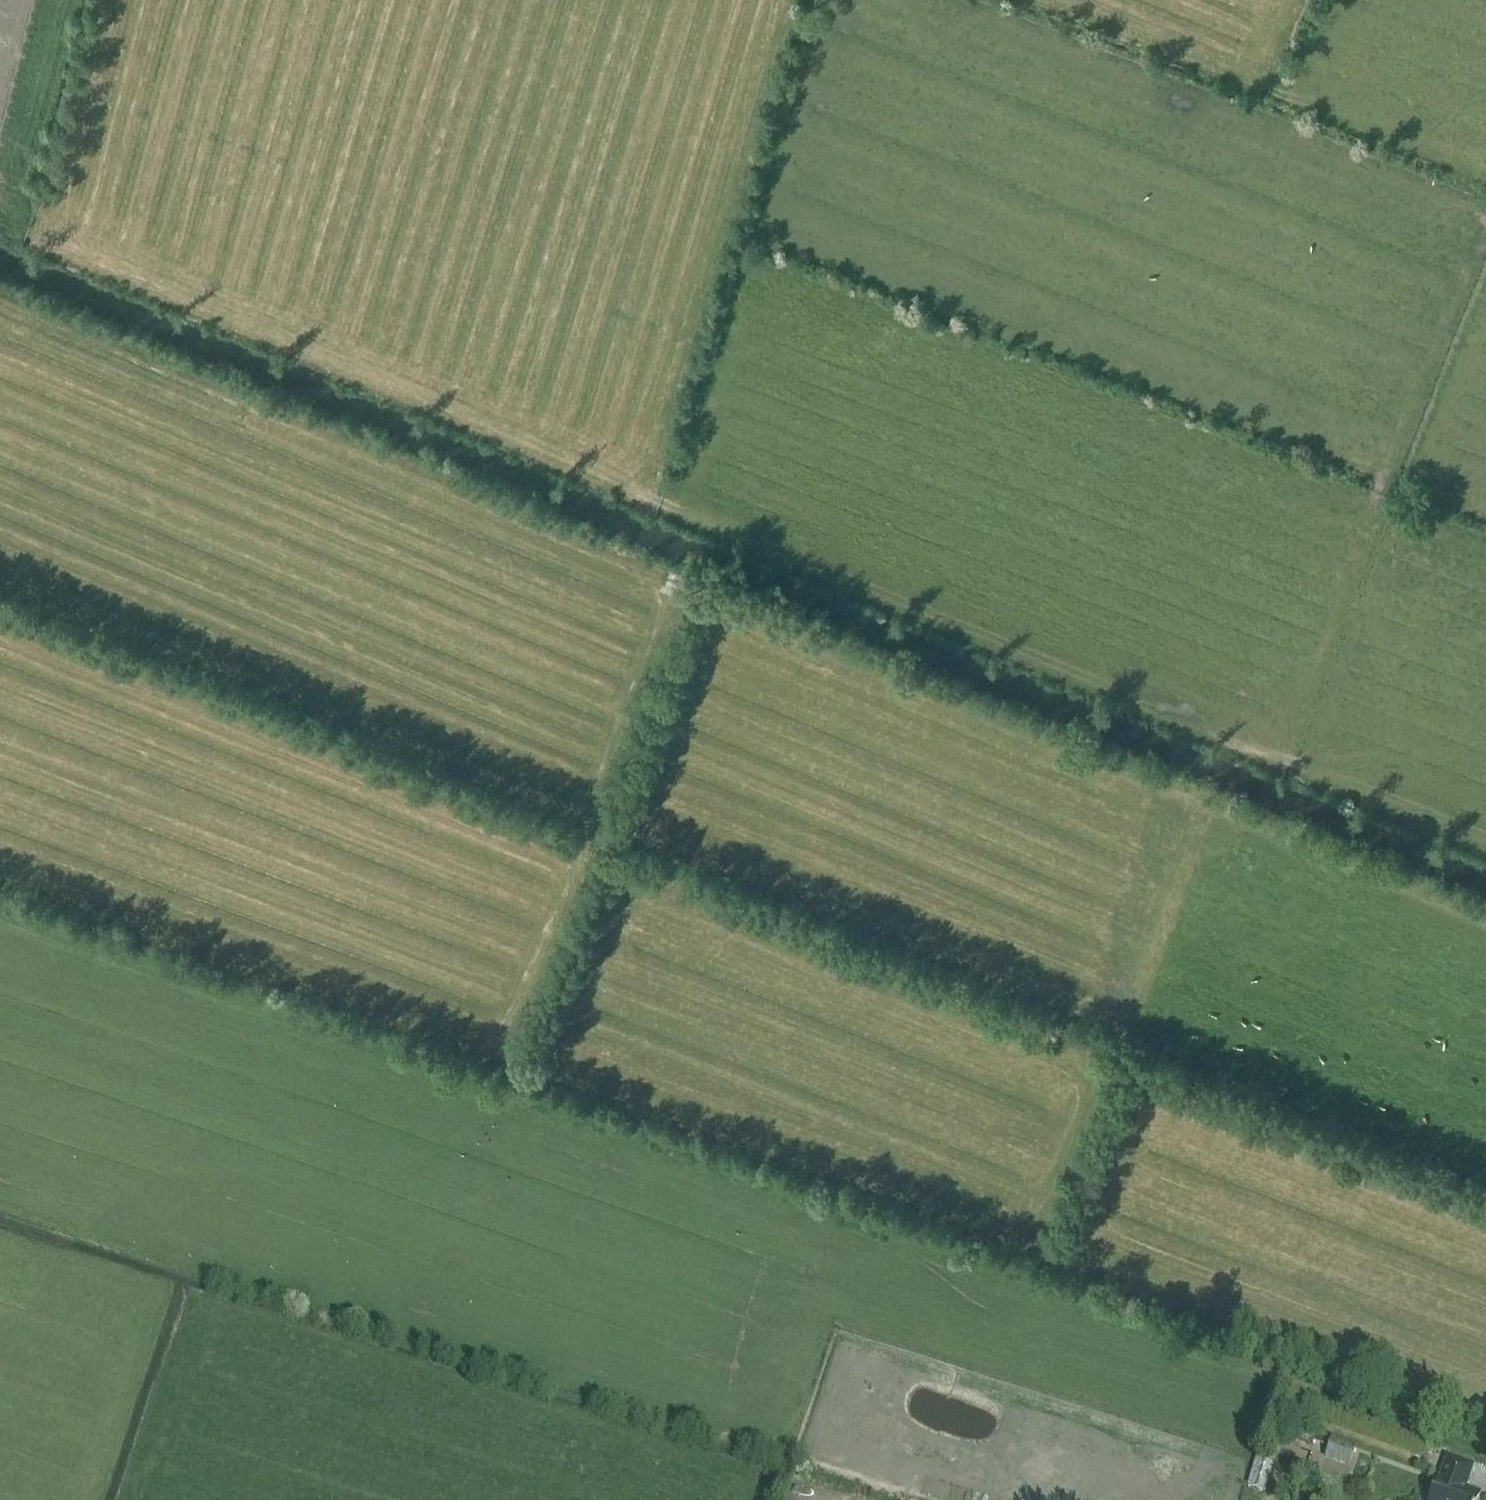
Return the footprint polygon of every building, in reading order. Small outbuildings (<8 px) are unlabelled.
[(1355,1448),(1332,1439),(1325,1458),(1348,1466),(1355,1448)] [(1257,1454),(1247,1488),(1265,1493),(1275,1459),(1257,1454)] [(1444,1455),(1428,1499),(1473,1499),(1477,1490),(1463,1485),(1470,1465),(1444,1455)]
